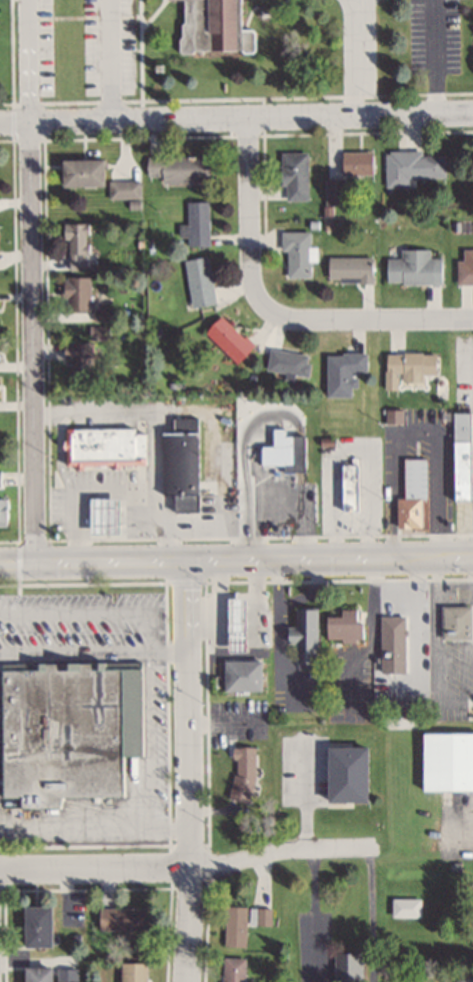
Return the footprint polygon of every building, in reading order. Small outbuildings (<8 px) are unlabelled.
[(251,52),(251,29),(241,28),(241,0),(180,0),(179,51),(251,52)] [(372,151),(341,151),(341,174),(372,174),(372,151)] [(385,151),(385,186),(408,187),(408,177),(444,177),(444,151),(385,151)] [(307,200),(307,152),(281,152),(281,200),(307,200)] [(205,156),(146,156),(146,178),(160,178),(160,183),(213,183),(213,164),(205,164),(205,156)] [(58,186),(100,186),(100,160),(58,160),(58,186)] [(325,193),(337,193),(337,179),(325,179),(325,193)] [(140,181),(108,181),(108,198),(140,198),(140,181)] [(185,202),(185,246),(208,246),(208,202),(185,202)] [(66,239),(66,270),(86,270),(86,223),(61,223),(61,239),(66,239)] [(309,231),(282,231),(282,277),(310,277),(310,262),(316,262),(316,246),(309,246),(309,231)] [(385,257),(385,283),(440,284),(440,257),(429,257),(429,249),(400,249),(400,257),(385,257)] [(370,256),(327,256),(327,282),(370,282),(370,256)] [(207,257),(182,260),(189,308),(214,304),(207,257)] [(472,284),(472,261),(455,261),(455,284),(472,284)] [(61,310),(88,310),(88,277),(61,277),(61,310)] [(251,345),(219,315),(202,333),(234,363),(251,345)] [(92,343),(64,343),(63,384),(92,385),(92,343)] [(305,377),(309,355),(267,348),(263,371),(305,377)] [(324,352),(323,397),(352,397),(352,371),(365,371),(366,352),(324,352)] [(435,353),(383,353),(383,374),(435,374),(435,353)] [(385,411),(385,422),(401,422),(401,411),(385,411)] [(451,412),(451,501),(469,501),(470,412),(451,412)] [(160,495),(197,495),(196,418),(171,419),(171,432),(159,433),(160,495)] [(63,467),(144,467),(144,429),(63,429),(63,467)] [(292,464),(292,470),(302,470),(302,436),(289,436),(289,446),(259,446),(259,464),(292,464)] [(412,470),(412,486),(424,486),(424,459),(404,459),(404,470),(412,470)] [(339,507),(357,507),(357,464),(339,464),(339,507)] [(86,534),(114,534),(114,501),(86,501),(86,534)] [(398,528),(421,528),(421,505),(416,505),(416,501),(398,501),(398,528)] [(242,598),(224,598),(224,650),(242,650),(242,598)] [(469,639),(469,606),(440,606),(440,639),(469,639)] [(284,643),(294,643),(293,664),(314,664),(315,609),(293,609),(293,627),(284,627),(284,643)] [(338,617),(323,616),(322,641),(360,641),(361,609),(338,609),(338,617)] [(378,616),(378,654),(404,654),(404,616),(378,616)] [(260,689),(260,659),(221,659),(221,689),(260,689)] [(60,805),(0,804),(0,660),(142,662),(141,754),(120,754),(119,796),(60,795),(60,805)] [(419,790),(472,790),(472,732),(419,732),(419,790)] [(364,745),(324,745),(323,801),(364,801),(364,745)] [(230,746),(229,799),(252,800),(253,746),(230,746)] [(420,897),(389,897),(389,917),(420,917),(420,897)] [(47,905),(20,905),(20,945),(48,945),(47,905)] [(224,905),(224,945),(245,945),(245,905),(224,905)] [(144,906),(97,906),(97,929),(144,929),(144,906)] [(270,926),(270,908),(248,908),(248,926),(270,926)] [(361,952),(333,952),(333,981),(361,981),(361,952)] [(243,957),(221,957),(221,981),(243,981),(243,957)] [(119,981),(146,981),(146,962),(119,962),(119,981)] [(48,966),(21,966),(21,981),(48,981),(48,966)] [(57,969),(57,981),(76,981),(75,968),(57,969)]
